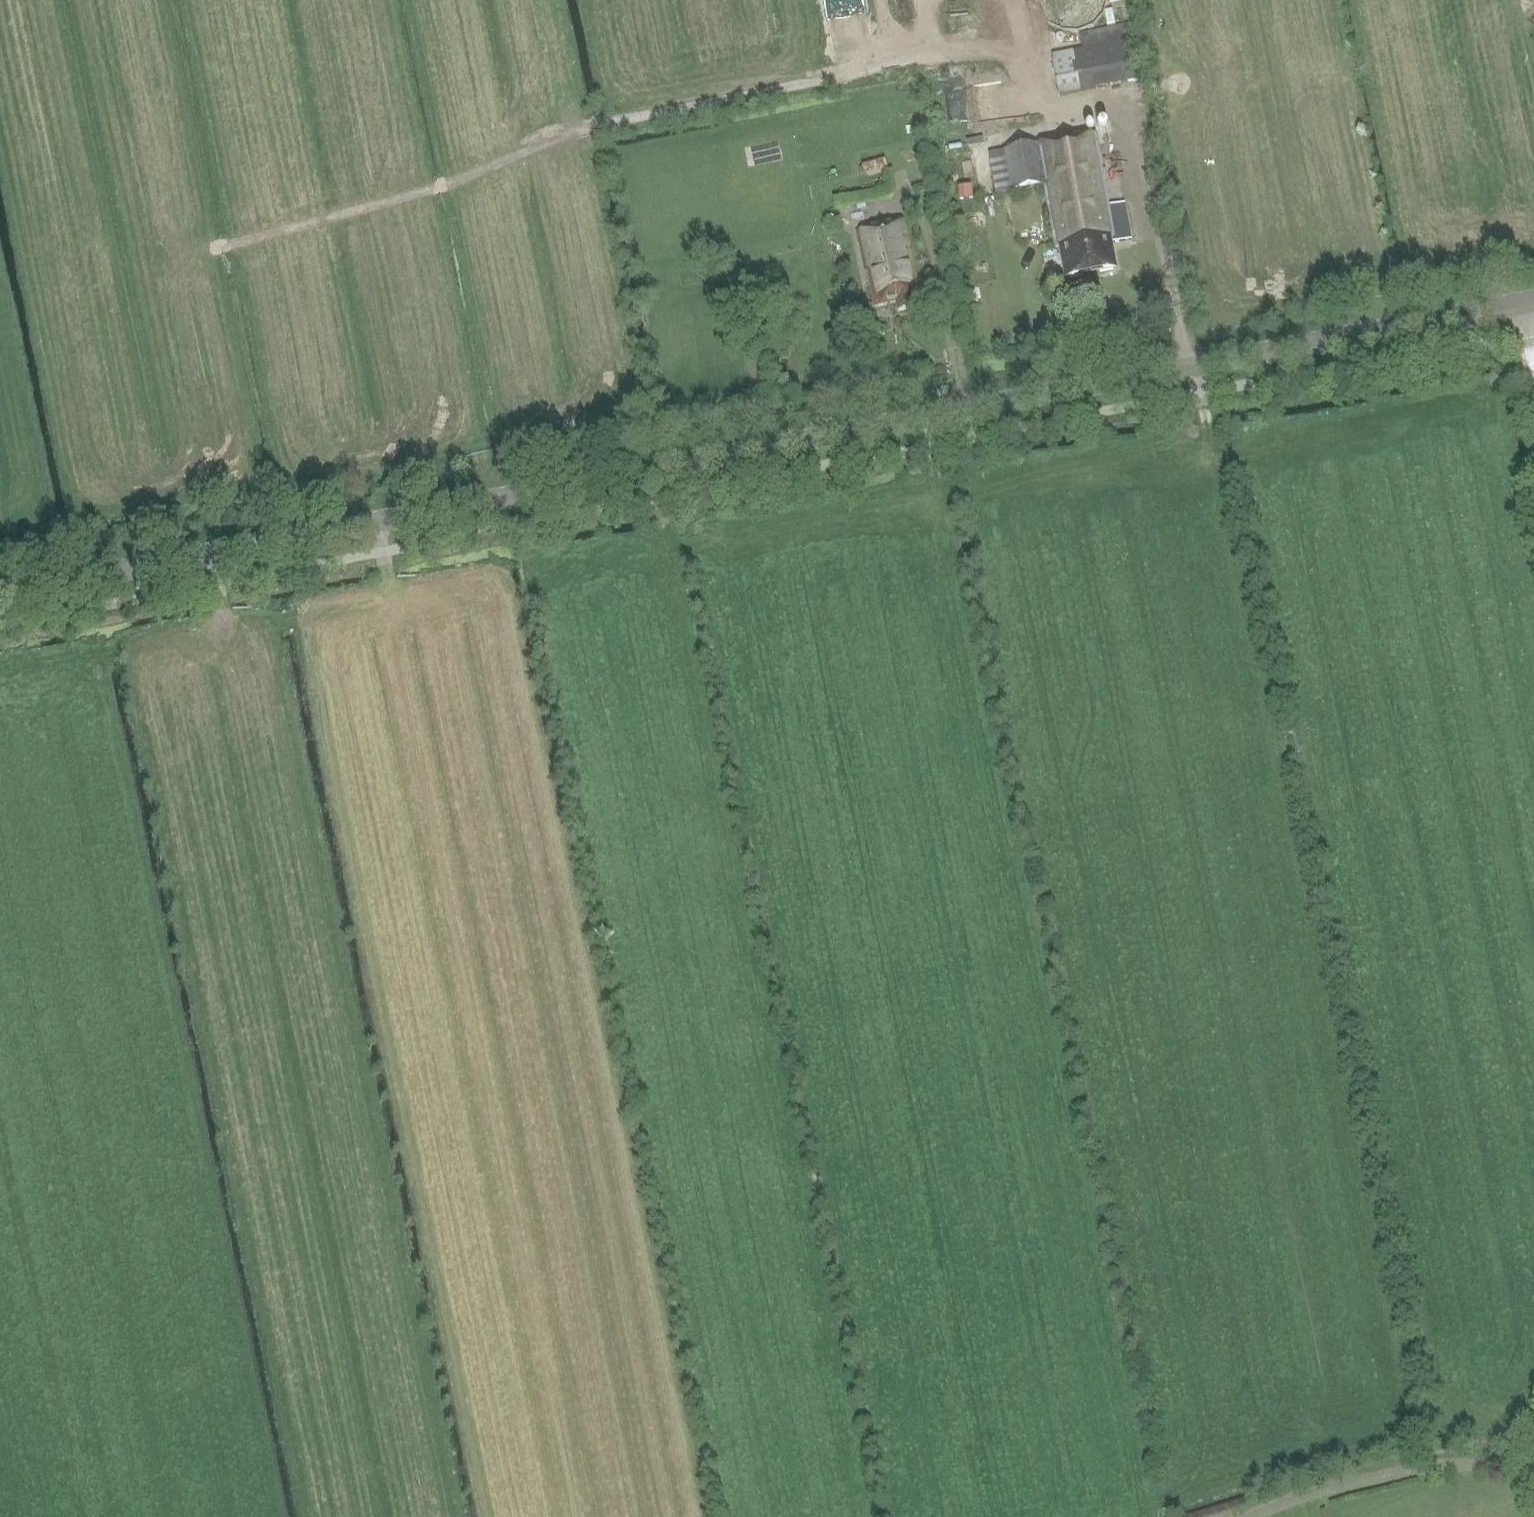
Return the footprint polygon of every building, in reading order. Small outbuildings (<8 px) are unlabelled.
[(1107,0),(1039,0),(1042,11),(1050,23),(1065,31),(1079,31),(1093,26),(1104,14),(1107,0)] [(1084,51),(1076,52),(1052,57),(1060,97),(1084,92),(1141,80),(1129,26),(1081,36),(1084,51)] [(1038,145),(1006,150),(991,153),(991,157),(990,157),(997,193),(1014,190),(1014,191),(1046,186),(1057,249),(1063,248),(1068,274),(1069,274),(1070,278),(1114,270),(1114,266),(1115,266),(1112,249),(1114,249),(1113,243),(1132,239),(1126,205),(1109,208),(1096,135),(1038,145)] [(959,187),(960,200),(973,199),(972,186),(959,187)] [(912,285),(917,285),(905,224),(862,233),(870,271),(868,272),(875,307),(896,303),(898,312),(917,308),(912,285)]
